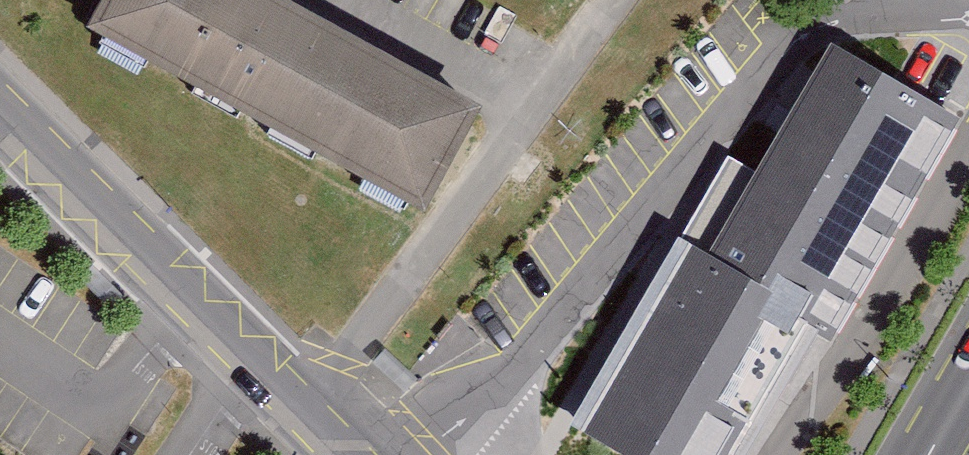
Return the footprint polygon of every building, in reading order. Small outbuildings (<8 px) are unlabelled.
[(87,27),(423,212),(482,106),(288,0),(101,0),(87,27)] [(581,437),(612,454),(773,454),(963,117),(840,48),(719,262),(689,245),(581,437)]
